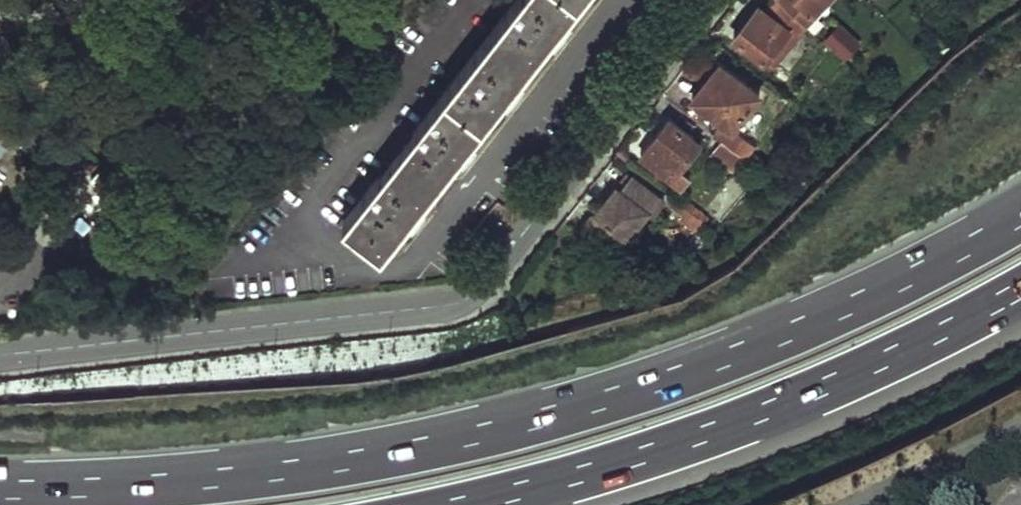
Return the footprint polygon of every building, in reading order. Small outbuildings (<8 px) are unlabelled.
[(414,128),(452,158),(575,0),(514,0),(512,2),(414,128)] [(771,64),(804,22),(779,0),(770,11),(758,2),(733,33),(771,64)] [(804,22),(805,23),(823,0),(779,0),(804,22)] [(845,22),(824,34),(839,59),(860,47),(845,22)] [(758,91),(714,57),(703,71),(707,75),(691,97),(723,121),(713,134),(720,139),(744,157),(754,144),(731,126),(758,91)] [(697,141),(667,117),(639,152),(676,181),(684,169),(679,165),(697,141)] [(376,177),(413,207),(452,158),(414,128),(408,135),(387,163),(376,177)] [(734,170),(744,157),(720,139),(710,152),(734,170)] [(122,185),(87,156),(47,204),(82,233),(122,185)] [(592,211),(623,235),(644,208),(649,212),(661,196),(631,172),(619,187),(615,184),(592,211)] [(376,177),(342,220),(380,250),(413,207),(376,177)] [(684,207),(697,217),(701,212),(688,202),(684,207)]
